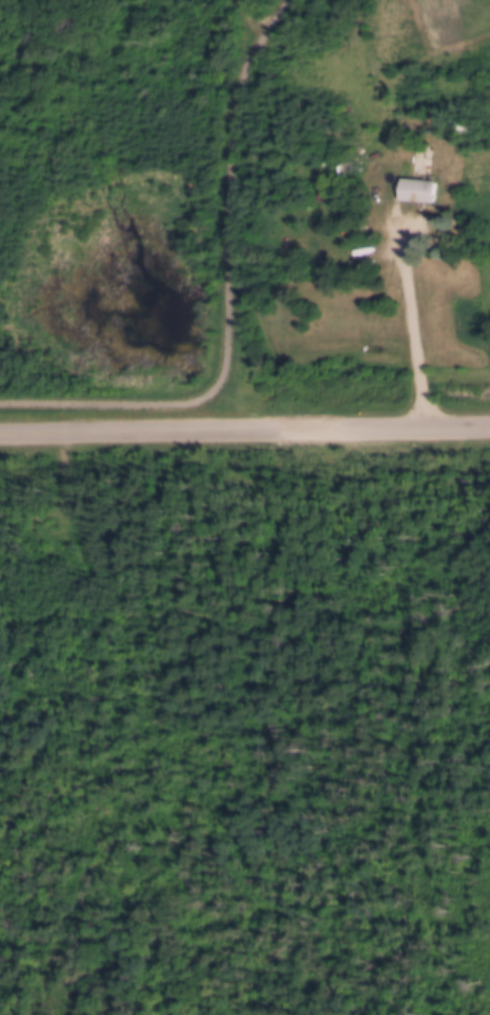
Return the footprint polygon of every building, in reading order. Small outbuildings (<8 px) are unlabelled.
[(464,139),(470,128),(455,122),(450,132),(464,139)] [(366,153),(375,149),(378,154),(369,159),(366,153)] [(339,156),(355,156),(355,164),(339,164),(339,156)] [(398,174),(433,178),(430,200),(396,197),(398,174)]
